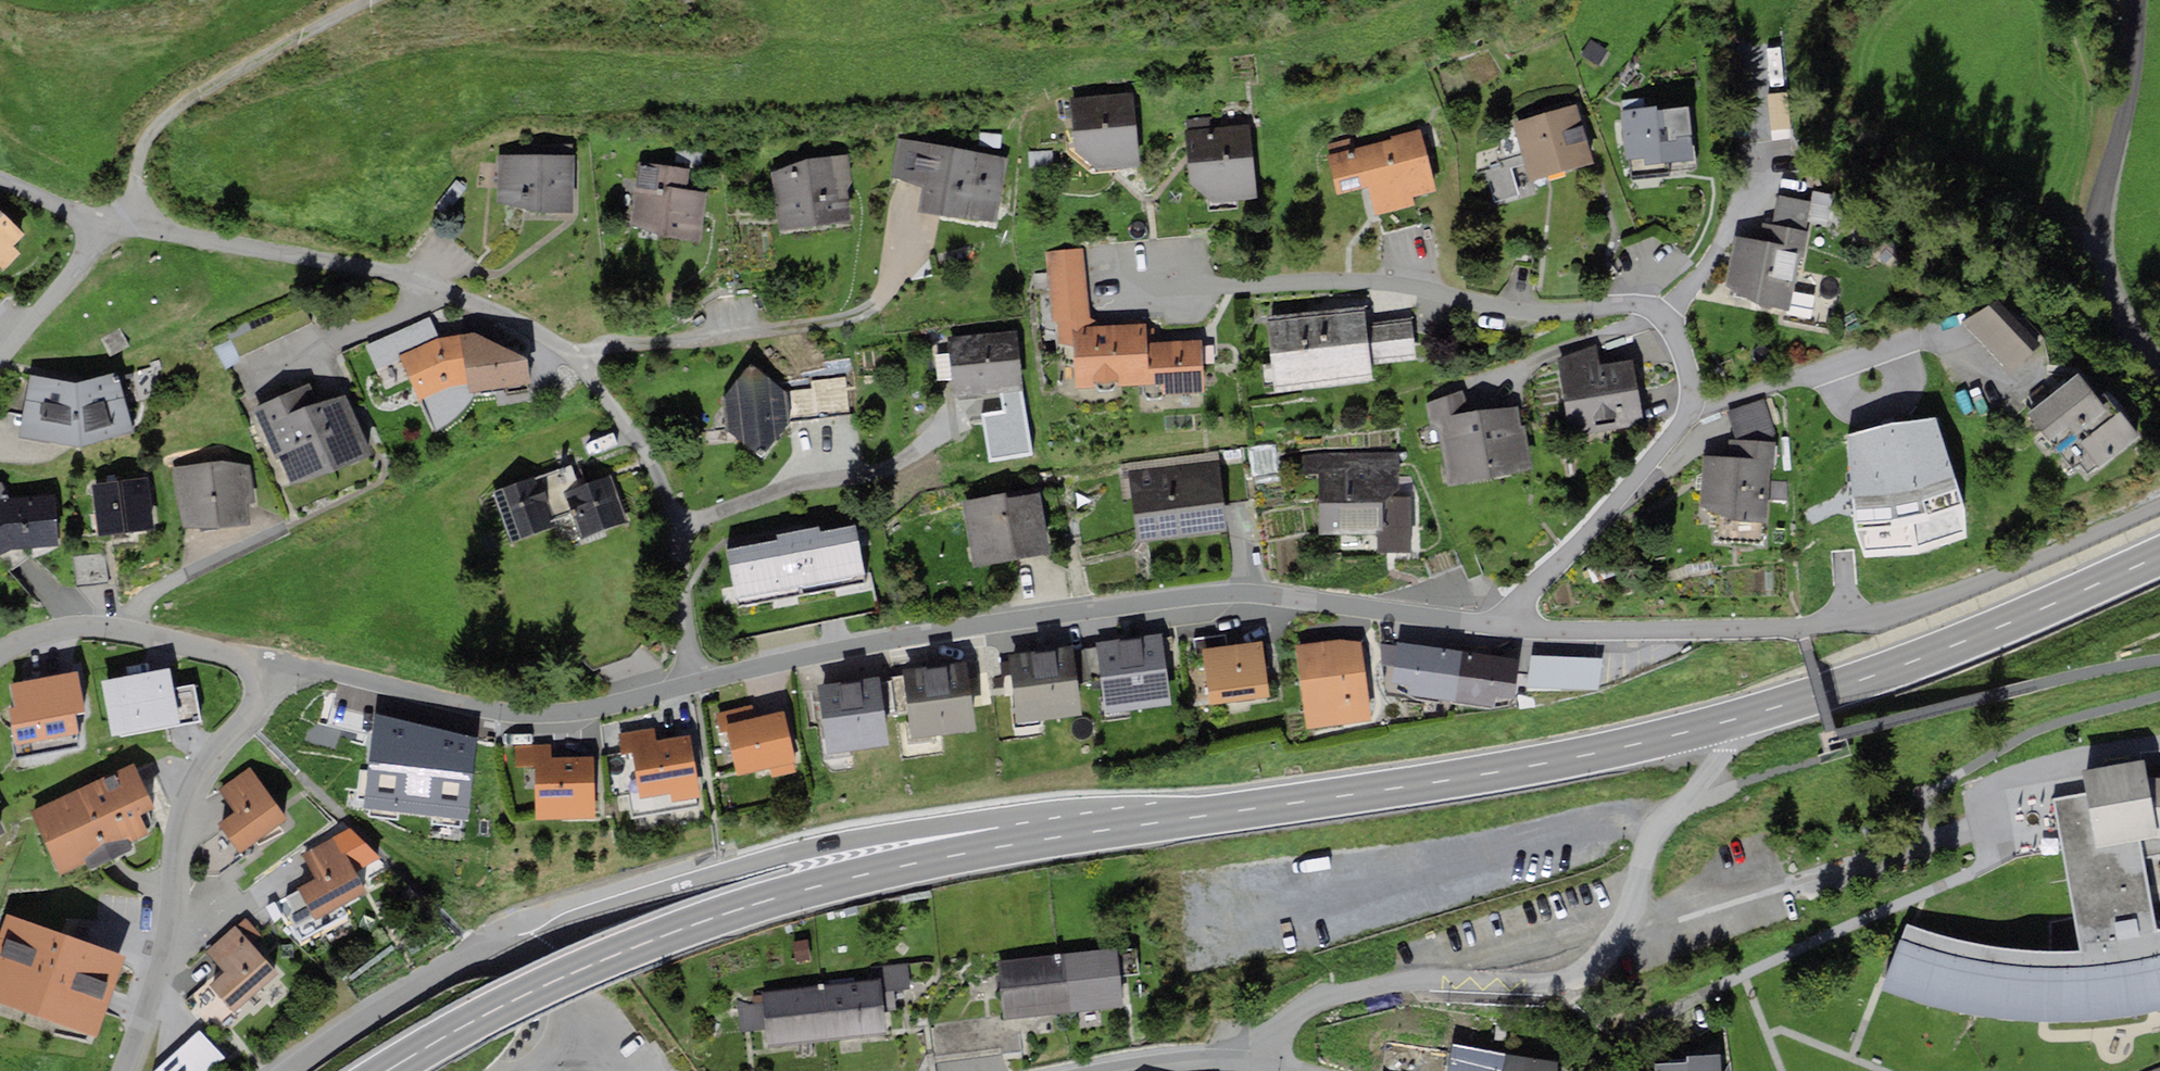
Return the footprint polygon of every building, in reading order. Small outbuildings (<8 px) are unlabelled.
[(1074,151),(1095,166),(1114,165),(1136,163),(1132,95),(1071,99),(1074,151)] [(1555,111),(1509,124),(1525,179),(1590,161),(1574,105),(1555,111)] [(1689,107),(1621,112),(1625,158),(1628,158),(1630,178),(1670,175),(1669,171),(1694,169),(1689,107)] [(1189,183),(1210,198),(1251,195),(1247,127),(1186,131),(1188,159),(1189,183)] [(1355,150),(1353,138),(1326,144),(1329,155),(1325,156),(1335,193),(1366,185),(1374,215),(1416,205),(1414,196),(1435,191),(1419,129),(1393,136),(1394,140),(1355,150)] [(1006,158),(901,140),(895,177),(923,181),(918,212),(994,225),(1006,158)] [(498,155),(497,202),(572,211),(573,169),(573,144),(537,144),(537,155),(498,155)] [(795,162),(773,172),(778,229),(850,219),(847,187),(852,187),(848,156),(795,162)] [(641,161),(632,223),(700,242),(703,216),(705,191),(687,187),(690,166),(641,161)] [(1811,191),(1809,203),(1807,218),(1827,221),(1832,194),(1811,191)] [(1729,260),(1724,286),(1753,301),(1786,307),(1796,255),(1802,256),(1806,232),(1804,232),(1807,218),(1809,203),(1776,198),(1771,225),(1762,223),(1759,239),(1733,234),(1729,260)] [(24,233),(0,212),(0,263),(3,266),(18,251),(12,245),(24,233)] [(1084,249),(1049,252),(1053,319),(1057,318),(1059,344),(1074,343),(1076,389),(1161,385),(1162,394),(1205,392),(1202,337),(1155,340),(1155,327),(1145,328),(1145,323),(1099,325),(1098,319),(1090,316),(1084,249)] [(2037,340),(2000,298),(1968,326),(2005,368),(2037,340)] [(1322,311),(1266,317),(1274,389),(1370,380),(1368,362),(1414,358),(1410,318),(1366,322),(1365,307),(1322,311)] [(437,339),(428,318),(367,343),(386,391),(410,379),(419,400),(468,380),(461,334),(437,339)] [(476,332),(461,334),(468,380),(470,392),(535,383),(531,361),(476,332)] [(1011,332),(949,338),(955,391),(983,388),(1017,385),(1011,332)] [(1630,361),(1596,365),(1594,346),(1557,362),(1567,435),(1639,425),(1631,369),(1630,361)] [(783,390),(750,363),(721,401),(723,422),(759,455),(787,425),(785,409),(783,390)] [(72,385),(30,377),(17,435),(81,444),(132,430),(117,372),(78,383),(72,385)] [(2078,372),(2029,411),(2062,452),(2057,456),(2069,471),(2077,464),(2086,475),(2138,434),(2104,391),(2098,397),(2096,394),(2078,372)] [(311,382),(251,407),(273,460),(276,459),(287,486),(371,451),(346,391),(319,403),(311,382)] [(1463,389),(1426,404),(1430,427),(1437,426),(1444,481),(1531,469),(1525,425),(1518,426),(1515,406),(1466,413),(1463,389)] [(1761,401),(1727,413),(1738,442),(1774,445),(1761,401)] [(1932,418),(1888,421),(1847,436),(1855,525),(1860,556),(1915,553),(1969,535),(1961,503),(1932,418)] [(1770,482),(1774,445),(1738,442),(1729,441),(1727,459),(1705,457),(1702,505),(1716,513),(1714,542),(1766,547),(1770,500),(1787,500),(1788,483),(1770,482)] [(1411,496),(1397,496),(1396,453),(1300,456),(1300,476),(1316,476),(1318,534),(1374,532),(1374,554),(1413,553),(1411,496)] [(250,461),(173,469),(176,497),(186,528),(251,522),(249,504),(255,503),(252,477),(250,461)] [(1216,463),(1127,472),(1135,541),(1224,531),(1219,491),(1216,463)] [(569,467),(491,495),(508,544),(552,528),(559,547),(625,524),(608,474),(575,485),(569,467)] [(149,478),(90,483),(95,534),(154,529),(149,478)] [(12,547),(56,544),(52,495),(10,499),(1,481),(0,482),(0,554),(12,547)] [(1040,493),(1005,499),(1004,492),(962,499),(972,563),(1049,552),(1040,493)] [(775,539),(725,550),(737,607),(865,580),(853,524),(817,531),(816,525),(793,529),(774,533),(775,539)] [(104,553),(74,555),(76,587),(107,584),(104,553)] [(1129,638),(1096,642),(1096,647),(1100,679),(1105,719),(1125,717),(1124,709),(1169,704),(1160,634),(1129,638)] [(1261,642),(1225,646),(1224,635),(1193,638),(1195,657),(1202,656),(1207,702),(1267,695),(1263,661),(1261,642)] [(1358,641),(1337,638),(1294,644),(1305,727),(1368,719),(1358,641)] [(1461,650),(1397,641),(1396,645),(1380,644),(1385,697),(1417,702),(1418,698),(1451,704),(1461,650)] [(1042,649),(1009,653),(1016,722),(1080,716),(1077,683),(1073,652),(1072,645),(1042,649)] [(1100,679),(1096,647),(1085,648),(1085,650),(1088,680),(1100,679)] [(1085,650),(1073,652),(1077,683),(1088,681),(1088,680),(1085,650)] [(1517,659),(1461,650),(1451,704),(1492,709),(1493,705),(1510,704),(1517,659)] [(1595,658),(1527,654),(1525,685),(1593,690),(1595,658)] [(977,728),(967,662),(934,667),(899,672),(900,676),(890,677),(895,712),(907,711),(909,723),(905,723),(907,743),(942,738),(941,733),(977,728)] [(153,671),(102,680),(112,736),(201,720),(194,682),(173,685),(170,668),(153,671)] [(33,679),(11,682),(14,706),(7,707),(14,756),(77,747),(72,711),(83,710),(78,673),(33,679)] [(885,742),(878,676),(849,679),(817,683),(825,756),(855,752),(854,745),(885,742)] [(752,705),(714,713),(719,733),(727,731),(736,775),(771,767),(772,773),(794,768),(787,734),(782,711),(754,717),(752,705)] [(655,728),(620,733),(623,752),(611,754),(617,798),(628,797),(631,817),(695,808),(693,798),(698,797),(692,757),(689,734),(657,739),(655,728)] [(594,779),(594,756),(549,757),(549,746),(516,746),(516,766),(533,766),(533,818),(594,817),(594,779)] [(2137,762),(2082,771),(2086,795),(2095,845),(2138,836),(2152,833),(2140,777),(2137,762)] [(134,765),(34,810),(61,869),(85,857),(91,870),(135,850),(129,838),(147,830),(139,811),(152,805),(145,789),(134,765)] [(284,818),(249,768),(216,790),(233,814),(218,825),(236,851),(284,818)] [(2140,777),(2152,833),(2159,833),(2159,777),(2140,777)] [(2156,932),(2138,836),(2095,845),(2086,795),(2054,801),(2080,941),(2082,952),(2051,952),(2022,951),(1998,948),(1968,943),(1927,931),(1907,925),(1880,990),(1911,1001),(1948,1009),(2010,1019),(2055,1021),(2101,1018),(2145,1009),(2159,1005),(2159,930),(2156,932)] [(335,837),(302,856),(313,874),(317,880),(287,898),(292,908),(290,918),(304,941),(351,913),(345,902),(366,889),(335,837)] [(4,915),(0,926),(0,1003),(96,1036),(124,957),(68,937),(4,915)] [(245,917),(206,950),(223,970),(208,982),(230,1009),(275,971),(250,942),(260,934),(245,917)] [(1117,949),(997,962),(1000,985),(1003,1018),(1123,1005),(1119,968),(1117,949)] [(758,997),(734,1000),(738,1029),(760,1026),(763,1046),(878,1033),(876,1010),(892,1008),(890,991),(908,989),(905,963),(867,967),(868,980),(757,992),(758,997)] [(153,1070),(210,1070),(223,1059),(197,1031),(153,1070)] [(1450,1045),(1446,1070),(1551,1070),(1551,1062),(1450,1045)] [(1718,1053),(1685,1055),(1685,1062),(1654,1064),(1654,1070),(1719,1070),(1718,1053)]
